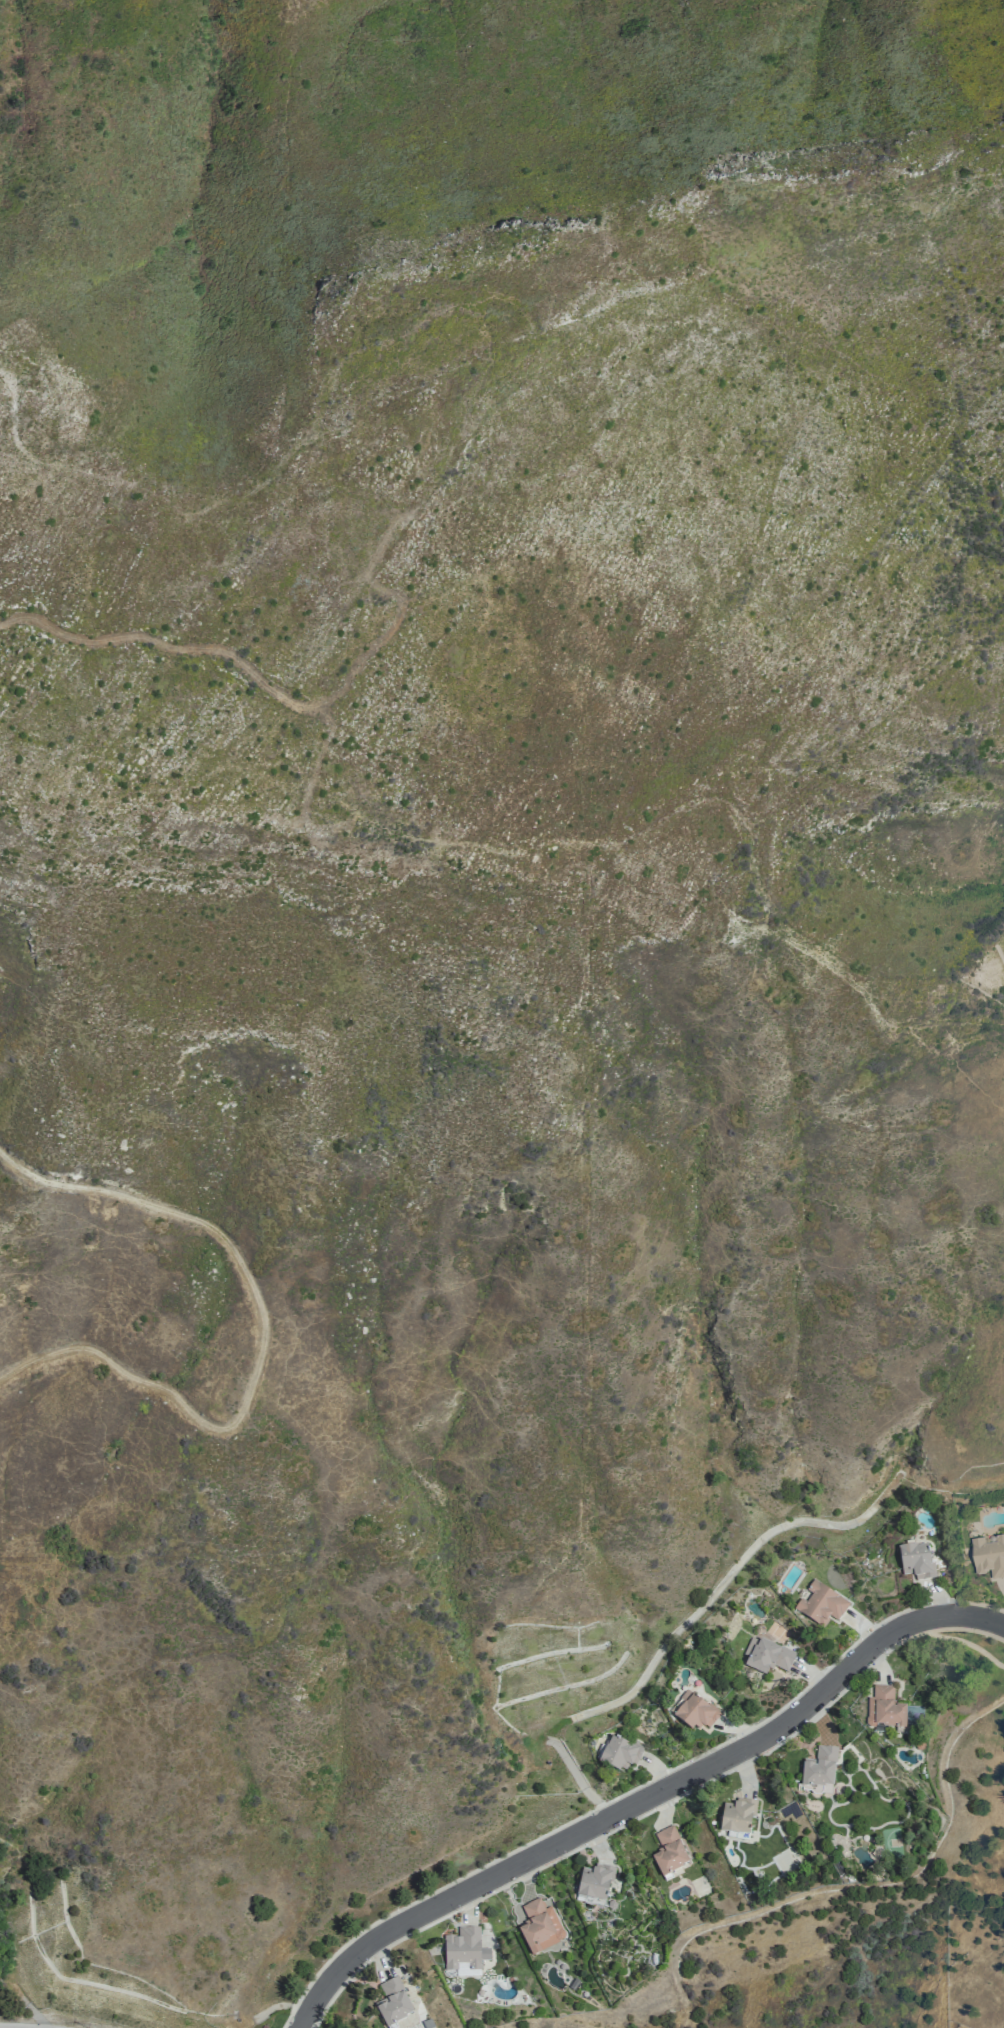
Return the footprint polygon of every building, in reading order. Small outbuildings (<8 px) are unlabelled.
[(996,1534),(1003,1533),(1003,1576),(1001,1577),(1000,1576),(994,1577),(993,1568),(990,1568),(990,1570),(988,1571),(980,1573),(980,1572),(979,1572),(973,1537),(986,1535),(987,1542),(997,1540),(996,1534)] [(917,1579),(916,1575),(914,1575),(914,1573),(904,1575),(900,1546),(908,1545),(907,1541),(916,1540),(916,1544),(918,1544),(918,1545),(928,1543),(931,1562),(935,1562),(937,1576),(917,1579)] [(851,1603),(842,1616),(842,1615),(838,1621),(831,1615),(829,1618),(831,1619),(824,1629),(795,1609),(802,1599),(807,1602),(813,1594),(808,1590),(815,1579),(851,1603)] [(797,1653),(788,1671),(775,1665),(773,1669),(770,1667),(767,1675),(746,1665),(750,1657),(744,1654),(752,1637),(760,1641),(761,1638),(783,1648),(783,1646),(797,1653)] [(869,1697),(875,1697),(875,1684),(889,1685),(889,1686),(895,1686),(895,1700),(898,1700),(898,1704),(907,1704),(907,1727),(906,1727),(906,1732),(897,1732),(897,1727),(896,1727),(896,1726),(885,1726),(885,1731),(876,1731),(876,1727),(871,1727),(867,1723),(867,1718),(869,1717),(869,1697)] [(723,1712),(714,1723),(713,1723),(710,1728),(706,1725),(705,1726),(703,1725),(700,1729),(695,1725),(692,1729),(674,1715),(679,1709),(676,1706),(682,1699),(681,1698),(688,1689),(709,1705),(711,1702),(723,1712)] [(601,1762),(601,1761),(600,1761),(601,1759),(598,1758),(601,1753),(599,1752),(603,1744),(606,1745),(608,1741),(610,1742),(613,1735),(631,1744),(632,1741),(634,1741),(635,1739),(640,1742),(639,1744),(646,1747),(640,1760),(639,1760),(637,1765),(633,1764),(632,1765),(630,1764),(627,1770),(622,1768),(620,1771),(601,1762)] [(918,1741),(921,1740),(925,1741),(926,1744),(925,1748),(922,1750),(918,1749),(916,1745),(918,1741)] [(824,1791),(821,1794),(813,1794),(811,1790),(803,1790),(804,1785),(803,1785),(805,1759),(817,1760),(818,1745),(839,1746),(837,1762),(836,1762),(834,1792),(824,1791)] [(758,1800),(756,1815),(753,1814),(749,1838),(729,1836),(729,1831),(721,1830),(725,1802),(735,1803),(735,1801),(738,1801),(738,1797),(758,1800)] [(681,1838),(679,1838),(690,1860),(682,1864),(683,1866),(672,1871),(673,1872),(671,1873),(673,1876),(666,1880),(664,1876),(663,1876),(653,1856),(660,1852),(658,1849),(663,1847),(656,1834),(662,1831),(661,1831),(674,1824),(681,1838)] [(577,1900),(584,1867),(594,1869),(594,1867),(596,1867),(597,1863),(617,1867),(614,1881),(610,1881),(605,1906),(594,1904),(594,1905),(592,1905),(586,1904),(585,1902),(577,1900)] [(519,1928),(527,1925),(525,1922),(529,1920),(523,1907),(528,1904),(528,1903),(540,1897),(542,1901),(544,1900),(547,1906),(545,1906),(546,1908),(552,1906),(563,1929),(564,1929),(566,1933),(565,1938),(561,1939),(558,1939),(560,1941),(540,1951),(540,1953),(539,1954),(538,1955),(536,1955),(535,1955),(533,1956),(519,1928)] [(609,1906),(610,1901),(614,1900),(618,1903),(617,1908),(612,1909),(609,1906)] [(445,1935),(457,1935),(457,1937),(460,1937),(459,1927),(481,1926),(482,1948),(491,1948),(491,1960),(482,1960),(482,1968),(481,1968),(482,1975),(458,1976),(458,1970),(446,1970),(445,1935)] [(398,2027),(396,2027),(390,2027),(389,2027),(388,2027),(376,2004),(387,1998),(380,1985),(398,1975),(405,1989),(404,1989),(414,2010),(406,2015),(407,2016),(396,2022),(397,2022),(396,2023),(398,2027)] [(581,1980),(575,1990),(570,1987),(577,1977),(581,1980)]
